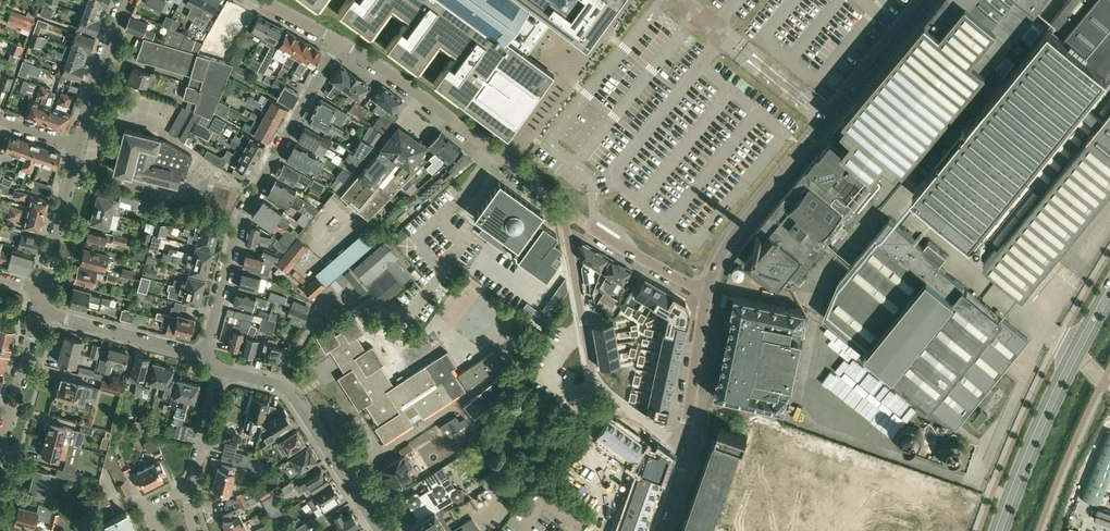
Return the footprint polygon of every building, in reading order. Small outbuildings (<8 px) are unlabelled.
[(50,2),(45,0),(40,14),(50,18),(52,12),(47,10),(50,2)] [(104,6),(88,0),(80,0),(79,2),(86,5),(83,13),(99,19),(104,6)] [(146,0),(161,8),(165,0),(146,0)] [(196,15),(203,0),(191,0),(194,1),(187,15),(194,19),(196,15)] [(216,5),(219,0),(203,0),(196,15),(203,18),(208,8),(213,11),(216,5)] [(444,68),(434,81),(507,135),(553,71),(527,53),(543,31),(553,17),(566,27),(584,40),(613,0),(348,0),(339,12),(370,34),(387,10),(404,23),(402,26),(401,26),(396,33),(397,33),(387,47),(417,69),(435,45),(452,58),(449,61),(448,60),(443,67),(444,68)] [(1017,32),(1040,4),(1043,0),(942,0),(917,29),(844,117),(849,121),(843,128),(854,136),(852,139),(850,142),(847,145),(844,149),(874,174),(878,170),(880,166),(882,164),(884,161),(895,170),(901,164),(904,167),(1017,32)] [(1049,25),(991,96),(993,97),(981,112),(979,110),(969,123),(962,117),(943,140),(950,145),(941,156),(940,154),(942,152),(936,148),(919,169),(926,175),(927,174),(928,175),(927,176),(915,190),(915,191),(958,226),(961,228),(971,237),(979,227),(998,243),(984,260),(1023,293),(1030,285),(1031,286),(1046,268),(1045,267),(1109,187),(1109,0),(1068,0),(1048,24),(1049,25)] [(10,16),(32,24),(35,15),(27,12),(26,15),(12,10),(10,16)] [(99,19),(83,13),(76,11),(74,16),(81,18),(77,27),(96,34),(101,20),(99,19)] [(262,37),(271,21),(258,15),(253,24),(250,31),(262,37)] [(8,22),(22,27),(30,30),(32,24),(10,16),(8,22)] [(147,22),(140,19),(130,16),(125,29),(152,39),(155,32),(145,28),(147,22)] [(48,22),(39,18),(34,32),(38,34),(41,26),(46,28),(48,22)] [(179,47),(185,36),(186,33),(176,30),(180,21),(173,19),(169,28),(168,30),(163,43),(179,47)] [(250,62),(247,68),(264,73),(267,66),(273,55),(278,45),(277,45),(274,43),(283,28),(271,21),(262,37),(268,40),(266,43),(270,45),(259,66),(250,62)] [(278,45),(273,55),(284,62),(289,53),(298,37),(286,30),(281,39),(277,45),(278,45)] [(94,38),(84,34),(76,31),(73,41),(60,36),(58,41),(66,44),(71,46),(88,51),(90,52),(94,38)] [(29,43),(37,46),(41,36),(32,33),(29,43)] [(196,53),(202,42),(185,36),(179,47),(196,53)] [(179,47),(163,43),(143,37),(136,59),(146,62),(191,75),(188,84),(187,84),(183,97),(187,98),(196,101),(200,89),(220,95),(228,75),(233,64),(228,62),(218,59),(196,53),(179,47)] [(301,59),(310,43),(298,37),(289,53),(284,62),(282,67),(288,70),(295,56),(301,59)] [(9,52),(11,52),(20,56),(24,46),(14,41),(9,52)] [(307,63),(313,66),(320,52),(320,49),(310,43),(301,59),(301,60),(296,68),(293,73),(299,76),(307,63)] [(83,65),(88,51),(71,46),(66,44),(64,52),(58,50),(56,56),(60,57),(85,66),(85,65),(83,65)] [(57,71),(80,79),(85,66),(60,57),(56,56),(55,61),(60,63),(57,71)] [(231,56),(228,62),(233,64),(247,68),(250,62),(236,58),(235,60),(232,60),(233,57),(231,56)] [(19,73),(26,75),(30,62),(23,59),(19,73)] [(249,70),(233,64),(230,72),(244,80),(249,70)] [(338,89),(350,72),(350,71),(341,65),(331,79),(336,83),(327,94),(331,97),(338,89)] [(267,66),(264,73),(267,74),(270,75),(273,69),(268,66),(267,66)] [(151,73),(143,71),(133,67),(131,73),(129,73),(128,78),(129,79),(128,81),(132,82),(131,86),(141,90),(145,78),(148,79),(151,73)] [(262,76),(263,75),(261,74),(256,71),(255,73),(253,76),(257,79),(260,80),(261,79),(262,76)] [(350,93),(360,79),(350,72),(338,89),(342,92),(344,89),(350,93)] [(2,73),(0,79),(0,86),(9,89),(13,77),(2,73)] [(299,92),(289,87),(284,84),(285,82),(275,77),(270,75),(267,74),(263,80),(281,90),(277,97),(292,105),(299,92)] [(33,95),(37,83),(25,79),(21,91),(33,95)] [(359,100),(369,86),(361,79),(360,79),(350,93),(346,99),(350,102),(354,96),(359,100)] [(76,92),(78,86),(70,84),(68,89),(76,92)] [(376,93),(372,98),(378,102),(373,109),(377,112),(392,92),(383,84),(376,93)] [(34,120),(46,86),(41,85),(35,101),(30,99),(24,117),(34,120)] [(46,86),(34,120),(45,124),(51,106),(55,93),(50,91),(51,88),(46,86)] [(196,101),(187,98),(185,107),(194,111),(200,114),(210,118),(211,118),(213,112),(218,100),(220,95),(200,89),(196,101)] [(55,127),(67,93),(61,92),(56,108),(51,106),(45,124),(55,127)] [(380,114),(372,125),(380,130),(393,114),(392,113),(402,100),(392,92),(377,112),(380,114)] [(66,131),(72,113),(66,111),(72,95),(67,93),(55,127),(66,131)] [(266,111),(279,119),(286,107),(261,94),(258,100),(248,95),(246,100),(266,111)] [(341,104),(344,99),(338,96),(335,102),(341,106),(341,104)] [(335,106),(320,98),(313,111),(329,119),(331,121),(340,125),(347,112),(335,106)] [(213,112),(224,117),(230,106),(218,100),(213,112)] [(354,114),(361,105),(360,104),(355,101),(348,110),(354,114)] [(361,105),(354,114),(360,118),(366,108),(361,105)] [(245,108),(242,113),(249,116),(251,111),(245,108)] [(191,129),(200,114),(194,111),(179,139),(185,141),(186,138),(191,129)] [(254,119),(255,119),(257,114),(251,111),(249,116),(254,119)] [(273,130),(279,119),(266,111),(260,122),(273,130)] [(331,121),(329,119),(313,111),(308,121),(326,130),(328,126),(341,133),(343,127),(341,126),(340,125),(331,121)] [(200,114),(191,129),(201,134),(210,118),(200,114)] [(226,121),(215,116),(209,127),(220,133),(226,121)] [(260,122),(255,119),(254,119),(251,125),(245,122),(242,127),(267,141),(273,130),(260,122)] [(332,141),(314,132),(305,126),(297,140),(313,148),(313,149),(324,155),(332,141)] [(426,154),(421,151),(425,147),(398,127),(362,171),(361,170),(359,172),(360,173),(341,196),(368,220),(389,198),(392,195),(402,186),(409,178),(427,160),(423,158),(426,154)] [(382,132),(374,127),(367,139),(375,144),(382,132)] [(159,139),(159,138),(125,129),(120,145),(118,154),(114,170),(177,186),(180,175),(186,176),(192,155),(168,141),(159,139)] [(429,146),(427,148),(429,150),(431,147),(436,152),(448,137),(441,131),(428,145),(429,146)] [(260,154),(265,145),(242,132),(240,137),(235,135),(233,139),(260,154)] [(20,155),(25,140),(10,135),(4,150),(20,155)] [(363,157),(373,145),(360,137),(352,150),(363,157)] [(447,162),(455,153),(459,147),(448,137),(436,152),(442,158),(438,162),(442,166),(447,162)] [(255,164),(260,154),(233,139),(230,144),(243,151),(241,156),(255,164)] [(27,170),(35,144),(25,140),(20,155),(25,157),(21,169),(27,170)] [(832,242),(825,236),(824,235),(841,214),(849,221),(880,184),(871,177),(872,176),(856,163),(850,169),(845,175),(843,174),(834,185),(830,181),(850,156),(836,145),(836,142),(833,140),(829,140),(827,143),(827,146),(819,155),(818,154),(807,168),(807,169),(758,229),(767,236),(745,261),(753,268),(751,270),(759,278),(762,274),(771,282),(780,284),(785,278),(795,286),(832,242)] [(291,152),(321,169),(322,168),(325,163),(313,157),(315,153),(305,148),(296,143),(291,152)] [(41,163),(46,147),(35,144),(27,170),(31,172),(35,161),(41,163)] [(41,163),(45,164),(55,168),(61,152),(46,147),(41,163)] [(442,175),(446,180),(449,178),(450,178),(450,177),(449,177),(450,176),(471,157),(461,148),(446,166),(449,168),(442,175)] [(249,173),(255,164),(241,156),(228,149),(225,153),(232,157),(229,162),(249,173)] [(206,150),(203,155),(214,165),(221,168),(225,161),(226,160),(220,157),(206,150)] [(319,173),(321,169),(291,152),(286,160),(306,171),(308,167),(319,173)] [(342,157),(338,163),(352,172),(362,159),(350,152),(345,159),(342,157)] [(333,154),(330,159),(338,163),(342,157),(335,153),(333,154)] [(311,178),(284,164),(278,176),(293,184),(296,178),(308,185),(311,178)] [(214,171),(208,181),(231,194),(237,183),(226,176),(229,171),(221,168),(214,165),(212,169),(214,171)] [(343,168),(336,176),(343,182),(350,173),(343,168)] [(11,177),(4,174),(1,181),(9,184),(11,178),(11,177)] [(336,178),(328,187),(335,191),(343,182),(340,180),(336,178)] [(405,189),(413,182),(412,182),(411,181),(409,178),(402,186),(405,189)] [(296,190),(286,185),(276,179),(271,188),(301,204),(314,212),(316,209),(304,199),(294,194),(296,190)] [(419,196),(424,201),(427,197),(439,186),(440,186),(442,184),(438,179),(419,196)] [(43,182),(35,180),(31,190),(40,192),(43,182)] [(499,180),(473,216),(517,247),(513,252),(545,276),(560,256),(554,252),(559,244),(552,239),(556,233),(543,224),(543,223),(538,220),(538,219),(537,219),(543,212),(499,180)] [(201,192),(198,197),(211,204),(213,199),(225,206),(231,194),(208,181),(203,192),(201,192)] [(412,182),(405,189),(410,194),(417,188),(412,182)] [(271,188),(266,196),(286,207),(288,204),(302,211),(295,220),(296,221),(304,227),(315,215),(313,214),(314,212),(301,204),(271,188)] [(15,190),(13,196),(24,199),(25,198),(29,200),(28,205),(46,210),(49,199),(15,190)] [(119,200),(108,197),(98,194),(96,200),(95,200),(93,208),(112,213),(119,215),(121,207),(117,206),(119,200)] [(142,200),(133,198),(123,195),(121,201),(134,204),(133,207),(140,209),(142,200)] [(264,200),(258,208),(285,228),(289,223),(280,216),(282,213),(264,200)] [(10,206),(9,212),(44,220),(46,210),(28,205),(27,211),(22,209),(10,206)] [(404,211),(406,210),(402,206),(402,205),(394,212),(391,214),(395,219),(398,216),(404,211)] [(112,213),(93,208),(91,215),(92,215),(91,222),(101,224),(112,227),(114,227),(112,233),(121,235),(123,230),(115,228),(119,215),(112,213)] [(285,228),(258,208),(252,215),(271,229),(273,225),(283,233),(293,240),(296,237),(297,236),(291,232),(285,228)] [(163,219),(165,211),(159,209),(157,218),(163,219)] [(9,212),(7,217),(19,220),(19,219),(24,220),(22,226),(41,231),(44,220),(9,212)] [(839,279),(827,316),(871,353),(864,361),(885,378),(926,412),(927,411),(944,424),(945,422),(954,429),(1028,338),(939,264),(947,255),(929,240),(924,246),(890,218),(839,279)] [(219,223),(208,221),(203,219),(202,226),(189,223),(188,228),(216,235),(217,231),(218,232),(220,225),(219,225),(219,223)] [(260,227),(257,224),(252,221),(251,224),(250,224),(248,230),(247,235),(245,243),(255,245),(258,237),(269,240),(272,242),(277,248),(284,251),(288,246),(279,239),(262,228),(260,227)] [(153,233),(153,234),(165,237),(167,226),(156,223),(153,233)] [(22,233),(13,231),(13,228),(3,226),(1,234),(10,236),(10,238),(19,240),(18,246),(25,248),(36,251),(39,237),(29,235),(22,232),(22,233)] [(152,227),(146,226),(142,239),(151,241),(153,234),(153,233),(151,232),(152,227)] [(215,240),(216,235),(188,228),(186,234),(192,235),(190,241),(213,247),(213,246),(215,246),(216,240),(215,240)] [(121,235),(112,233),(106,231),(106,234),(89,229),(87,235),(85,236),(84,239),(86,241),(85,243),(96,246),(103,247),(104,240),(112,242),(112,240),(124,243),(126,237),(123,236),(121,235)] [(283,233),(279,239),(288,246),(293,240),(283,233)] [(275,261),(276,262),(287,271),(307,247),(296,237),(293,240),(288,246),(284,251),(276,260),(275,261)] [(590,264),(598,250),(589,245),(590,245),(582,240),(578,243),(580,259),(585,261),(582,267),(584,282),(589,281),(587,270),(590,265),(590,264)] [(160,243),(151,241),(150,247),(158,249),(160,243)] [(408,275),(405,271),(394,259),(398,257),(384,241),(354,267),(368,283),(366,285),(379,300),(408,275)] [(1,249),(2,245),(0,244),(0,255),(10,258),(32,265),(35,255),(13,249),(12,253),(1,249)] [(140,244),(135,260),(143,262),(148,246),(140,244)] [(194,254),(182,251),(163,246),(162,252),(208,264),(210,259),(211,260),(213,253),(211,253),(212,252),(196,247),(194,254)] [(112,255),(94,250),(84,247),(84,249),(82,248),(79,260),(80,260),(80,261),(111,269),(113,260),(111,260),(112,255)] [(263,255),(276,260),(278,254),(264,249),(261,255),(263,255)] [(587,270),(589,281),(594,281),(592,273),(595,268),(600,270),(608,256),(598,250),(590,264),(590,265),(587,270)] [(207,267),(208,264),(162,252),(160,258),(174,261),(174,260),(186,263),(184,270),(205,275),(206,274),(207,274),(209,268),(207,267)] [(256,253),(256,255),(246,252),(244,259),(243,259),(242,262),(243,264),(243,265),(259,270),(261,262),(275,266),(276,262),(275,261),(276,260),(263,255),(261,255),(256,253)] [(146,262),(154,264),(156,256),(148,254),(146,262)] [(32,265),(10,258),(0,255),(0,260),(9,263),(8,267),(30,274),(32,265)] [(605,290),(621,263),(610,257),(602,271),(607,274),(600,287),(605,290)] [(605,290),(611,293),(618,281),(623,283),(631,269),(621,263),(605,290)] [(117,276),(90,269),(79,266),(77,272),(76,273),(75,276),(76,277),(75,279),(96,285),(98,279),(115,283),(117,276)] [(157,269),(146,266),(145,273),(144,275),(155,278),(156,276),(157,269)] [(119,275),(131,278),(133,270),(121,267),(119,275)] [(368,291),(350,270),(345,275),(363,295),(368,291)] [(261,275),(253,273),(243,271),(239,286),(256,291),(261,275)] [(311,298),(325,286),(316,275),(303,288),(311,298)] [(204,281),(204,280),(189,276),(187,282),(175,279),(173,285),(201,292),(202,287),(204,288),(205,281),(204,281)] [(644,277),(633,295),(643,300),(653,282),(644,277)] [(562,297),(567,290),(565,278),(555,292),(562,297)] [(200,296),(201,292),(173,285),(165,282),(164,288),(172,290),(179,292),(177,298),(182,299),(182,300),(198,304),(198,303),(200,303),(202,297),(200,296)] [(653,282),(643,300),(652,305),(662,288),(653,282)] [(70,294),(101,302),(110,305),(111,299),(90,293),(90,290),(74,286),(73,289),(71,288),(70,294)] [(662,288),(652,305),(662,311),(672,293),(662,288)] [(611,296),(611,293),(605,290),(599,300),(607,304),(611,296)] [(266,305),(267,299),(264,298),(248,293),(237,291),(236,297),(234,298),(233,301),(234,303),(234,304),(244,307),(251,309),(254,310),(256,303),(260,304),(259,310),(269,313),(269,312),(271,307),(266,305)] [(267,298),(284,303),(286,296),(269,291),(267,298)] [(672,293),(662,311),(667,314),(687,305),(685,301),(672,293)] [(99,309),(101,302),(70,294),(68,300),(70,301),(69,303),(86,308),(86,305),(99,309)] [(714,396),(725,398),(786,411),(791,383),(793,384),(802,339),(801,339),(807,311),(735,296),(733,308),(732,313),(734,313),(728,341),(727,341),(725,351),(726,351),(720,379),(718,378),(714,396)] [(180,308),(186,310),(188,303),(176,300),(174,306),(180,308)] [(290,307),(307,314),(310,307),(293,301),(291,304),(290,306),(290,307)] [(667,314),(666,320),(686,324),(689,310),(687,305),(667,314)] [(180,308),(174,306),(172,306),(170,314),(157,311),(156,317),(162,319),(162,318),(194,327),(195,321),(193,320),(194,317),(178,313),(180,308)] [(307,314),(290,307),(289,306),(286,314),(290,316),(288,322),(302,328),(307,314)] [(131,321),(134,312),(121,309),(119,318),(131,321)] [(243,311),(234,309),(232,317),(251,321),(253,314),(243,311)] [(268,318),(269,313),(259,310),(257,315),(261,317),(268,318)] [(134,312),(131,321),(131,322),(138,324),(139,322),(145,323),(147,315),(134,312)] [(269,319),(265,333),(271,335),(277,314),(269,312),(269,313),(268,318),(269,319)] [(269,319),(268,318),(261,317),(258,330),(263,331),(263,332),(265,333),(269,319)] [(372,345),(365,350),(356,336),(363,331),(354,317),(340,326),(342,330),(335,334),(331,327),(317,336),(326,351),(330,349),(345,372),(338,377),(358,409),(366,404),(379,425),(375,427),(384,441),(413,423),(409,417),(419,411),(423,417),(465,389),(456,374),(455,374),(451,368),(456,365),(447,350),(438,356),(404,378),(401,375),(397,378),(400,381),(393,385),(380,365),(384,363),(372,345)] [(162,318),(162,319),(161,324),(167,326),(165,332),(173,334),(174,331),(189,335),(190,332),(192,333),(194,327),(162,318)] [(666,320),(663,331),(684,336),(686,324),(666,320)] [(613,321),(592,325),(594,336),(614,332),(613,321)] [(228,346),(239,349),(243,333),(245,333),(247,327),(234,324),(232,329),(228,346)] [(253,355),(256,345),(257,339),(252,337),(256,326),(250,324),(246,335),(244,342),(242,352),(247,353),(248,355),(251,356),(253,355)] [(4,328),(0,327),(0,341),(11,344),(15,331),(4,328)] [(663,331),(661,342),(681,346),(684,336),(663,331)] [(614,332),(594,336),(596,346),(616,342),(614,332)] [(82,340),(75,338),(65,335),(62,347),(79,352),(82,340)] [(283,348),(275,346),(277,340),(268,338),(265,351),(262,362),(279,366),(282,355),(284,356),(288,348),(286,346),(283,348)] [(11,344),(0,341),(0,355),(8,357),(11,344)] [(616,342),(596,346),(598,356),(618,353),(616,342)] [(661,342),(659,352),(679,356),(681,346),(661,342)] [(101,345),(93,343),(90,356),(98,358),(101,345)] [(75,366),(79,352),(62,347),(58,361),(75,366)] [(100,358),(97,370),(110,373),(113,362),(125,365),(129,366),(132,355),(128,354),(128,352),(127,349),(123,348),(121,350),(109,347),(107,358),(106,359),(100,358)] [(493,351),(457,374),(466,388),(502,364),(493,351)] [(659,352),(657,362),(677,366),(679,356),(659,352)] [(618,353),(598,356),(599,367),(620,364),(618,353)] [(145,376),(147,368),(150,358),(135,354),(132,364),(130,372),(130,373),(129,379),(137,381),(136,385),(144,387),(147,378),(147,376),(145,376)] [(159,382),(164,366),(163,366),(163,364),(153,362),(150,372),(148,379),(147,378),(144,387),(143,392),(148,393),(152,380),(159,382)] [(657,362),(654,372),(675,377),(677,366),(657,362)] [(93,377),(95,371),(95,369),(80,365),(79,373),(93,377)] [(168,399),(171,389),(173,378),(171,377),(173,369),(164,366),(159,382),(158,384),(165,385),(161,398),(168,399)] [(654,372),(652,382),(672,387),(675,377),(654,372)] [(56,394),(56,397),(64,400),(65,397),(74,400),(74,402),(82,404),(85,393),(96,396),(98,387),(72,380),(72,378),(62,376),(60,385),(59,385),(58,386),(56,386),(54,393),(56,394)] [(507,391),(496,378),(463,406),(474,418),(507,391)] [(123,393),(125,385),(102,379),(100,387),(123,393)] [(177,423),(179,416),(188,382),(178,379),(173,396),(179,397),(172,422),(177,423)] [(189,400),(194,401),(199,385),(188,382),(179,416),(184,417),(189,400)] [(652,382),(650,393),(670,397),(672,387),(652,382)] [(135,390),(134,394),(142,396),(143,392),(144,387),(136,385),(135,390)] [(650,393),(648,403),(668,407),(670,397),(650,393)] [(263,419),(268,402),(266,401),(267,400),(261,399),(260,400),(253,398),(245,429),(252,431),(254,423),(262,425),(263,419)] [(648,403),(645,414),(666,418),(668,407),(648,403)] [(284,408),(278,412),(275,408),(276,406),(270,405),(267,416),(270,419),(266,422),(271,430),(270,434),(264,438),(267,443),(276,438),(282,434),(281,431),(292,423),(287,415),(288,415),(284,408)] [(988,414),(982,409),(971,421),(977,426),(988,414)] [(609,417),(596,434),(605,441),(618,424),(609,417)] [(146,422),(135,419),(135,421),(133,428),(137,429),(139,430),(143,431),(144,427),(146,422)] [(1101,419),(1071,489),(1096,500),(1109,469),(1109,423),(1101,419)] [(45,436),(45,437),(68,443),(68,444),(81,447),(85,432),(50,422),(47,422),(45,424),(44,427),(45,429),(48,431),(46,436),(45,436)] [(91,433),(93,426),(82,423),(80,430),(91,433)] [(184,425),(177,424),(174,436),(186,439),(188,433),(182,432),(184,425)] [(618,424),(605,441),(614,447),(626,430),(618,424)] [(184,425),(182,432),(188,433),(193,434),(194,428),(184,425)] [(742,444),(746,446),(749,437),(748,437),(720,427),(719,430),(717,436),(718,436),(717,438),(715,437),(682,530),(711,530),(742,444)] [(277,449),(281,446),(284,445),(288,452),(304,441),(297,429),(287,436),(286,435),(278,440),(276,438),(267,443),(269,446),(265,448),(269,454),(278,449),(277,449)] [(626,430),(614,447),(622,453),(635,436),(626,430)] [(135,432),(131,435),(134,441),(135,440),(141,437),(137,431),(135,432)] [(482,438),(476,433),(468,441),(473,446),(482,438)] [(635,436),(622,453),(631,460),(643,443),(635,436)] [(66,452),(68,444),(68,443),(45,437),(45,438),(46,439),(42,453),(42,455),(44,458),(46,458),(49,457),(50,455),(66,459),(63,469),(75,472),(77,465),(68,463),(71,454),(66,452)] [(109,438),(103,437),(100,447),(107,448),(109,438)] [(110,441),(104,465),(111,466),(115,451),(110,441)] [(236,451),(237,445),(225,442),(221,459),(251,467),(254,456),(236,451)] [(648,449),(644,460),(664,467),(668,455),(654,445),(652,450),(648,449)] [(284,469),(290,465),(295,472),(315,459),(315,458),(315,456),(313,453),(311,453),(307,447),(297,454),(296,452),(280,462),(284,469)] [(115,451),(111,466),(113,472),(123,467),(122,465),(115,451)] [(387,466),(378,471),(385,481),(387,480),(392,488),(401,482),(410,477),(405,469),(410,466),(403,455),(396,460),(387,466)] [(644,460),(640,470),(660,477),(664,467),(644,460)] [(161,476),(165,474),(159,461),(146,467),(154,483),(162,479),(161,476)] [(122,465),(123,467),(125,471),(132,468),(129,462),(122,465)] [(232,482),(234,472),(235,468),(221,464),(220,469),(217,468),(215,477),(232,482)] [(123,467),(113,472),(116,477),(126,473),(125,471),(123,467)] [(145,487),(154,483),(146,467),(133,474),(140,487),(144,484),(145,487)] [(246,476),(248,468),(242,467),(240,474),(246,476)] [(498,467),(480,478),(486,487),(503,475),(498,467)] [(57,486),(46,483),(49,472),(36,468),(32,482),(30,481),(28,488),(30,488),(30,490),(36,492),(35,497),(52,502),(57,486)] [(85,475),(58,468),(56,474),(83,481),(85,475)] [(308,494),(314,490),(329,480),(328,479),(328,477),(327,475),(325,474),(324,473),(321,468),(295,484),(299,491),(304,487),(308,494)] [(640,470),(636,481),(656,488),(659,478),(660,478),(660,477),(640,470)] [(463,498),(464,492),(462,488),(455,487),(452,489),(445,478),(441,480),(435,471),(423,478),(429,488),(425,490),(419,495),(416,491),(405,498),(417,517),(419,515),(422,519),(442,506),(442,507),(453,500),(459,501),(463,498)] [(126,473),(116,477),(119,483),(124,480),(128,478),(126,473)] [(215,477),(212,487),(215,488),(214,492),(228,496),(232,482),(215,477)] [(267,485),(272,493),(281,487),(276,479),(267,485)] [(130,491),(125,482),(124,480),(119,483),(117,484),(123,495),(130,491)] [(636,481),(633,491),(652,498),(656,488),(636,481)] [(266,485),(258,491),(263,498),(271,493),(266,485)] [(308,500),(318,514),(340,499),(337,494),(337,493),(331,485),(308,500)] [(91,494),(93,498),(104,492),(102,488),(95,486),(91,494)] [(253,488),(243,493),(246,499),(253,496),(256,494),(253,488)] [(633,491),(629,502),(648,508),(652,498),(633,491)] [(96,504),(107,498),(104,492),(93,498),(96,504)] [(284,511),(272,493),(261,500),(272,519),(284,511)] [(96,504),(98,509),(110,504),(107,498),(96,504)] [(35,517),(42,519),(50,521),(49,526),(55,527),(60,512),(53,510),(54,506),(39,502),(37,510),(30,508),(19,505),(17,512),(16,512),(14,515),(15,518),(16,518),(15,520),(26,523),(33,525),(35,517)] [(629,502),(625,512),(645,519),(648,508),(629,502)] [(92,522),(113,511),(110,504),(98,509),(91,513),(89,517),(92,522)] [(471,518),(461,525),(461,524),(452,530),(438,509),(442,507),(442,506),(422,519),(419,515),(417,517),(416,517),(419,521),(410,526),(413,530),(479,530),(471,518)] [(1098,508),(1094,519),(1109,525),(1109,513),(1098,508)] [(242,522),(238,513),(236,509),(223,515),(225,520),(223,521),(227,530),(242,522)] [(134,527),(126,511),(108,520),(111,526),(109,527),(111,530),(126,530),(134,527)] [(359,524),(351,512),(344,517),(341,512),(333,517),(336,521),(336,522),(339,526),(332,530),(348,530),(359,524)] [(625,512),(621,523),(641,529),(645,519),(625,512)] [(67,515),(60,513),(57,525),(64,527),(67,515)] [(287,530),(303,530),(316,523),(312,517),(295,529),(294,527),(287,530)] [(228,530),(247,530),(242,522),(227,530),(228,530)] [(618,530),(641,530),(641,529),(621,523),(618,530)]
